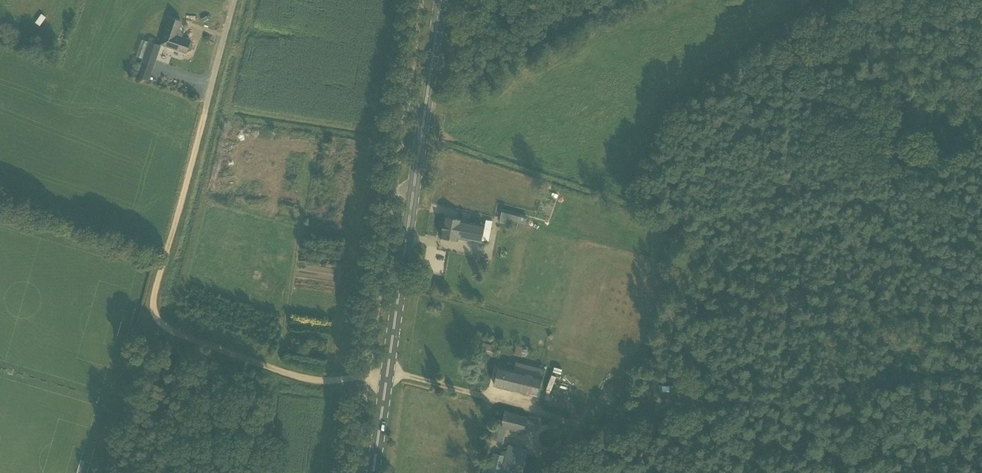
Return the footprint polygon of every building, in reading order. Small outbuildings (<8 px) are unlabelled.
[(191,40),(176,35),(181,21),(171,17),(162,43),(186,52),(187,50),(189,50),(191,49),(193,47),(193,45),(192,43),(190,42),(191,40)] [(149,80),(161,46),(149,42),(137,76),(149,80)] [(513,211),(507,210),(504,218),(518,222),(521,213),(513,211)] [(521,213),(518,222),(525,224),(526,223),(528,215),(521,213)] [(462,220),(462,219),(445,216),(441,236),(458,240),(459,238),(482,242),(485,224),(462,220)] [(484,343),(481,354),(492,357),(495,346),(484,343)] [(514,370),(499,366),(494,384),(538,395),(544,369),(516,362),(514,370)] [(500,428),(523,434),(525,428),(540,433),(543,422),(527,418),(528,417),(505,411),(500,428)] [(493,452),(488,472),(521,472),(527,451),(508,446),(506,456),(493,452)]
